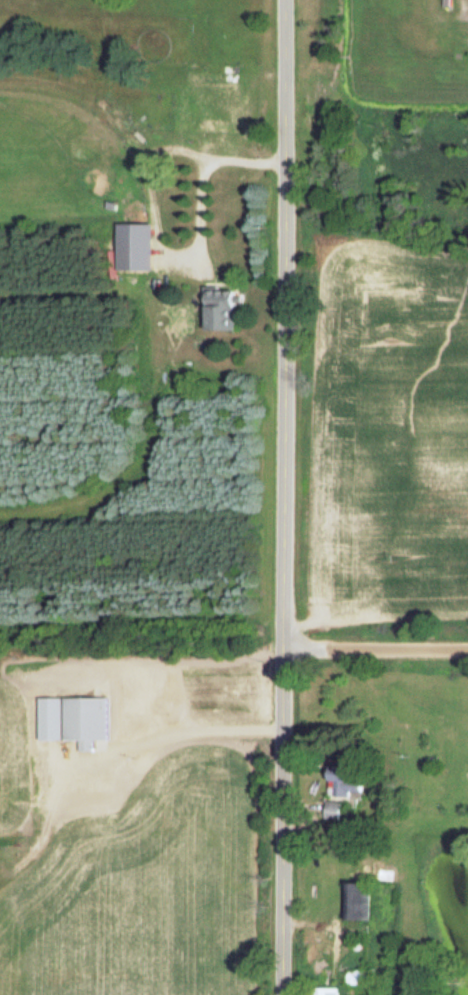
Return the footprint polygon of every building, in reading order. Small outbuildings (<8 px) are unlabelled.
[(200,329),(233,329),(233,288),(200,288),(200,329)] [(103,697),(35,697),(35,740),(76,740),(77,751),(89,751),(89,740),(104,739),(103,697)] [(324,797),(355,797),(355,767),(324,767),(324,797)] [(321,818),(338,819),(339,802),(322,802),(321,818)] [(368,883),(343,883),(343,920),(368,920),(368,883)]
